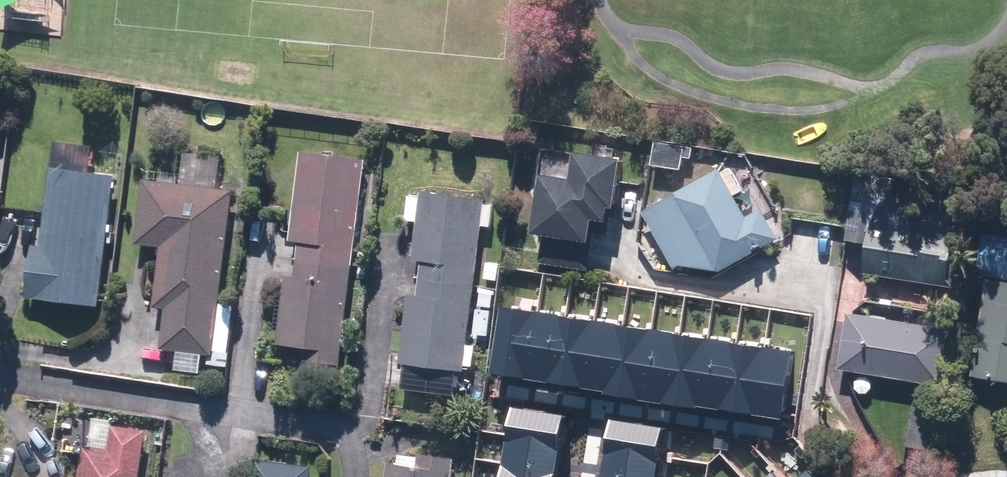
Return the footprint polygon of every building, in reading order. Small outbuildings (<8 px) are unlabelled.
[(648,165),(679,170),(681,157),(689,158),(691,148),(652,141),(648,165)] [(369,156),(304,149),(295,239),(304,240),(300,274),(288,273),(281,345),(309,348),(308,361),(347,365),(369,156)] [(527,234),(541,236),(537,263),(586,270),(592,233),(605,235),(608,217),(613,218),(623,159),(571,151),(566,179),(536,174),(527,234)] [(122,173),(57,165),(47,242),(38,241),(32,294),(105,304),(122,173)] [(725,166),(646,210),(679,264),(727,269),(784,237),(767,206),(752,215),(725,166)] [(858,274),(950,287),(960,217),(888,207),(892,180),(851,174),(842,241),(862,244),(858,274)] [(238,188),(149,177),(141,243),(166,246),(158,304),(172,306),(167,347),(218,353),(238,188)] [(493,197),(427,187),(417,256),(426,258),(421,294),(414,293),(404,358),(468,368),(493,197)] [(981,232),(975,275),(1006,280),(1006,236),(981,232)] [(986,279),(968,378),(1006,384),(1006,283),(986,279)] [(526,379),(536,312),(498,306),(488,373),(526,379)] [(555,384),(565,316),(536,312),(526,379),(555,384)] [(949,331),(845,313),(836,370),(940,387),(949,331)] [(583,388),(594,321),(565,316),(555,384),(583,388)] [(612,393),(622,326),(594,321),(583,388),(612,393)] [(641,397),(652,330),(622,326),(612,393),(641,397)] [(669,402),(680,335),(652,330),(641,397),(669,402)] [(697,406),(708,339),(680,335),(669,402),(697,406)] [(726,411),(737,344),(708,339),(697,406),(726,411)] [(753,415),(763,348),(737,344),(726,411),(753,415)] [(781,420),(791,352),(763,348),(753,415),(781,420)] [(510,406),(506,433),(559,442),(563,415),(510,406)] [(608,419),(603,447),(658,455),(662,428),(608,419)] [(151,428),(117,423),(113,448),(89,444),(84,476),(143,476),(151,428)] [(506,433),(501,462),(554,471),(559,442),(506,433)] [(720,449),(727,451),(729,437),(715,435),(713,448),(720,449)] [(614,476),(655,476),(658,455),(603,447),(599,475),(614,476)] [(459,456),(425,451),(423,463),(394,460),(392,476),(456,476),(459,456)] [(258,476),(317,476),(319,464),(260,457),(258,476)] [(498,476),(553,476),(554,471),(501,462),(498,476)]
